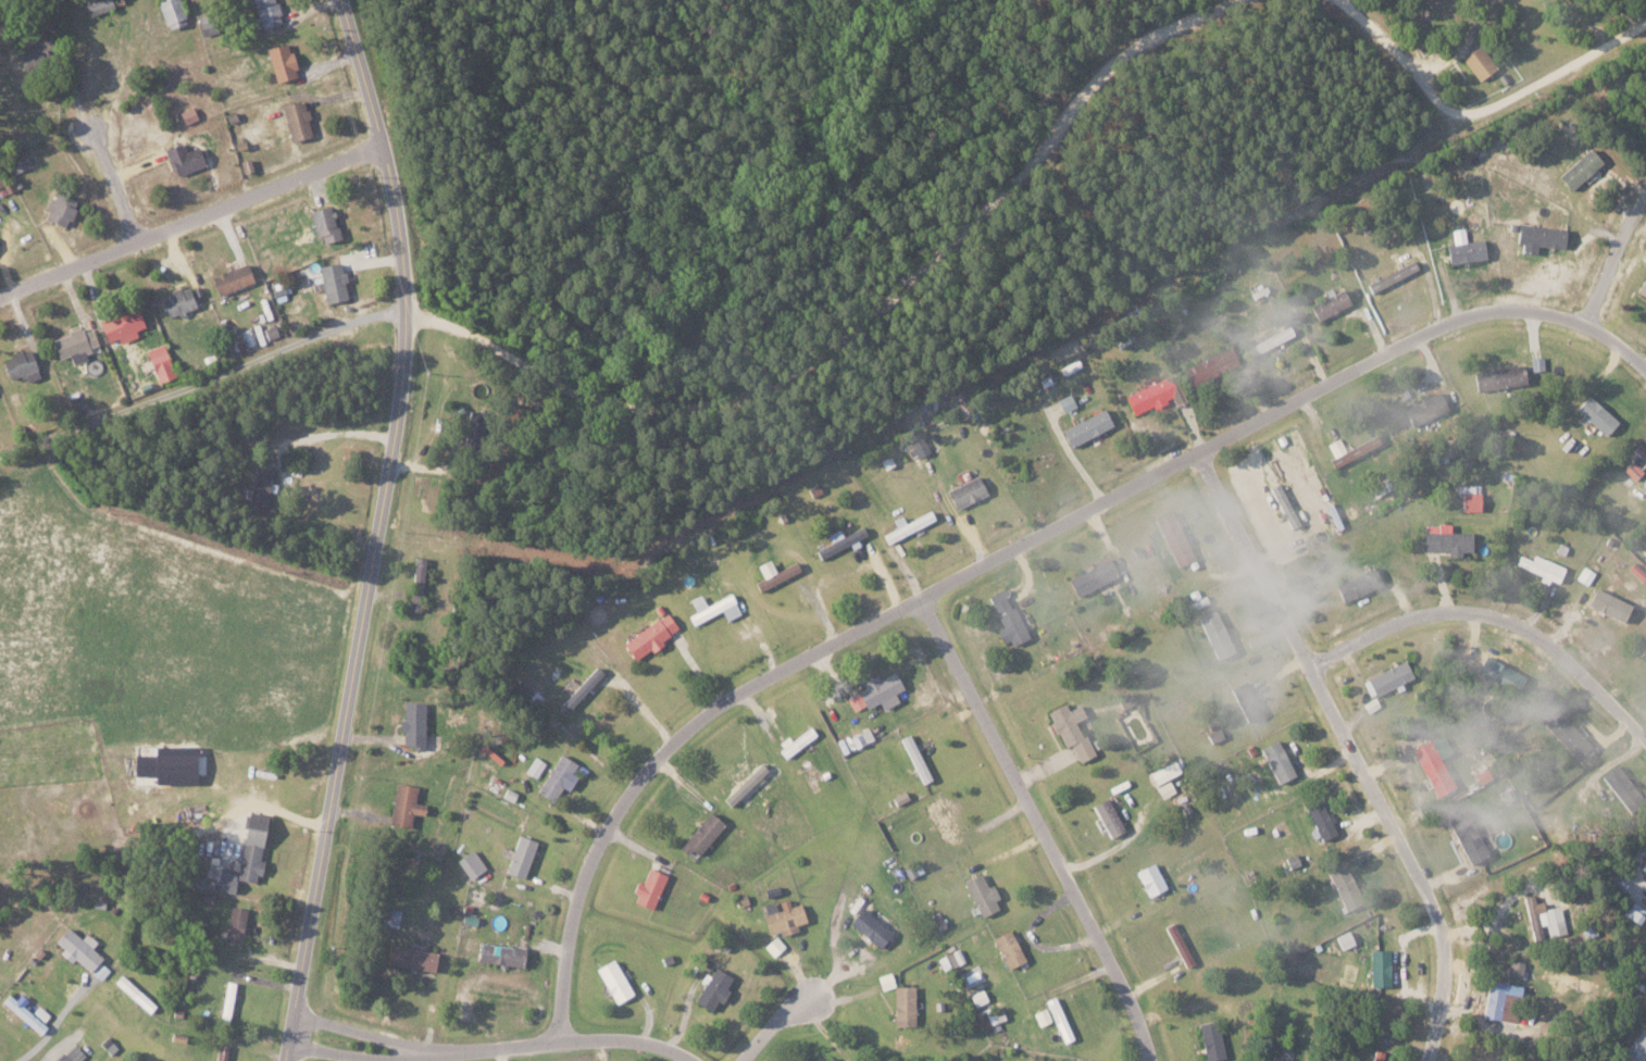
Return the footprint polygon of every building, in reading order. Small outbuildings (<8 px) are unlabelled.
[(88,17),(114,8),(111,0),(82,0),(88,17)] [(155,1),(165,30),(185,24),(177,0),(159,0),(155,1)] [(273,0),(252,0),(260,29),(280,23),(273,0)] [(273,80),(295,75),(288,41),(266,46),(273,80)] [(1478,81),(1496,67),(1478,44),(1461,58),(1478,81)] [(289,140),(311,136),(304,98),(281,103),(289,140)] [(184,124),(196,119),(191,106),(179,111),(184,124)] [(198,146),(182,150),(180,142),(164,146),(171,174),(203,166),(198,146)] [(1602,161),(1588,147),(1558,176),(1571,190),(1602,161)] [(32,164),(28,155),(7,165),(11,174),(32,164)] [(66,226),(75,198),(51,191),(43,218),(66,226)] [(319,243),(339,237),(329,203),(309,209),(319,243)] [(1515,243),(1523,244),(1522,252),(1535,253),(1536,244),(1563,248),(1565,229),(1518,222),(1515,243)] [(1449,262),(1485,259),(1483,239),(1447,243),(1449,262)] [(1367,283),(1372,292),(1418,269),(1414,259),(1367,283)] [(347,298),(341,260),(318,264),(324,302),(347,298)] [(209,274),(215,293),(252,282),(246,263),(209,274)] [(1636,289),(1645,296),(1645,273),(1636,289)] [(195,306),(186,284),(158,295),(167,317),(195,306)] [(1317,320),(1350,303),(1343,288),(1309,305),(1317,320)] [(97,319),(104,341),(117,336),(119,342),(137,336),(134,329),(143,326),(136,306),(97,319)] [(1294,335),(1288,325),(1249,345),(1254,355),(1294,335)] [(91,327),(80,331),(79,328),(49,337),(55,358),(67,355),(70,363),(85,358),(82,349),(96,345),(91,327)] [(143,351),(158,382),(174,375),(160,343),(143,351)] [(1181,367),(1189,385),(1239,364),(1231,345),(1181,367)] [(30,348),(0,355),(7,382),(37,375),(30,348)] [(1061,366),(1065,375),(1082,366),(1078,358),(1061,366)] [(1473,371),(1476,391),(1526,383),(1523,364),(1473,371)] [(1172,398),(1174,403),(1184,399),(1173,374),(1124,394),(1132,414),(1172,398)] [(1403,405),(1409,424),(1447,411),(1441,392),(1403,405)] [(1063,412),(1076,406),(1069,393),(1056,399),(1063,412)] [(1605,436),(1618,422),(1587,394),(1575,408),(1605,436)] [(67,400),(71,414),(84,410),(80,396),(67,400)] [(1112,425),(1104,407),(1061,429),(1069,446),(1112,425)] [(484,442),(485,410),(469,410),(468,441),(484,442)] [(1329,455),(1333,465),(1381,445),(1378,436),(1329,455)] [(1328,443),(1334,454),(1345,448),(1339,437),(1328,443)] [(1645,463),(1645,448),(1640,441),(1632,447),(1645,463)] [(1624,470),(1634,480),(1642,471),(1632,461),(1624,470)] [(248,503),(265,506),(272,469),(255,466),(248,503)] [(954,508),(987,494),(979,475),(947,488),(954,508)] [(1369,485),(1373,497),(1393,489),(1388,478),(1369,485)] [(1296,500),(1288,503),(1278,482),(1269,486),(1288,527),(1305,520),(1296,500)] [(1479,510),(1479,485),(1460,484),(1460,510),(1479,510)] [(905,522),(901,514),(892,519),(896,527),(882,534),(888,544),(934,519),(929,509),(905,522)] [(1193,559),(1173,509),(1155,517),(1174,566),(1193,559)] [(1471,551),(1472,532),(1450,531),(1450,524),(1424,524),(1424,551),(1448,551),(1447,556),(1461,556),(1461,550),(1471,551)] [(842,535),(839,528),(826,534),(830,543),(815,549),(819,559),(850,544),(852,549),(860,545),(857,540),(867,535),(863,525),(842,535)] [(1515,564),(1541,575),(1539,580),(1548,584),(1550,579),(1558,582),(1565,567),(1534,554),(1532,560),(1519,554),(1515,564)] [(424,558),(413,557),(408,610),(419,611),(424,558)] [(796,561),(774,571),(768,558),(756,564),(762,578),(754,582),(758,591),(801,570),(796,561)] [(1067,577),(1075,595),(1118,575),(1110,558),(1067,577)] [(1641,580),(1645,575),(1632,562),(1627,567),(1641,580)] [(1577,578),(1588,585),(1596,572),(1584,565),(1577,578)] [(1335,584),(1343,602),(1382,583),(1373,566),(1335,584)] [(1027,636),(1005,588),(988,596),(1001,626),(995,628),(1004,646),(1027,636)] [(1630,603),(1594,588),(1587,605),(1623,620),(1630,603)] [(740,613),(729,593),(706,605),(700,594),(689,599),(696,611),(687,615),(692,625),(721,611),(726,620),(740,613)] [(1197,617),(1217,659),(1235,650),(1215,608),(1197,617)] [(622,642),(634,660),(678,630),(666,612),(622,642)] [(1475,672),(1511,690),(1520,673),(1485,655),(1475,672)] [(1374,696),(1413,678),(1404,659),(1365,678),(1374,696)] [(603,673),(596,666),(560,704),(567,711),(603,673)] [(903,688),(895,671),(878,679),(876,675),(861,682),(864,689),(848,697),(855,712),(878,701),(882,709),(898,701),(894,693),(903,688)] [(1261,716),(1248,680),(1233,686),(1245,721),(1261,716)] [(1122,708),(1135,703),(1131,693),(1118,699),(1122,708)] [(424,702),(403,701),(403,720),(400,720),(400,746),(423,747),(424,702)] [(1093,755),(1077,720),(1085,716),(1079,703),(1068,709),(1064,702),(1046,710),(1063,747),(1071,743),(1079,761),(1093,755)] [(1546,724),(1577,758),(1591,745),(1559,712),(1546,724)] [(786,758),(816,735),(810,726),(790,740),(787,735),(776,744),(786,758)] [(1211,743),(1224,737),(1220,727),(1207,734),(1211,743)] [(873,740),(869,729),(849,736),(853,747),(873,740)] [(929,780),(912,732),(902,736),(919,783),(929,780)] [(1451,752),(1442,733),(1411,748),(1434,796),(1454,787),(1440,758),(1451,752)] [(1295,774),(1277,739),(1260,748),(1278,783),(1295,774)] [(193,752),(150,753),(151,784),(193,783),(193,752)] [(572,773),(577,764),(561,753),(535,791),(552,802),(562,787),(567,790),(576,776),(572,773)] [(1180,772),(1173,760),(1148,774),(1155,786),(1180,772)] [(1638,792),(1616,763),(1600,776),(1622,805),(1638,792)] [(1492,778),(1485,766),(1473,774),(1480,785),(1492,778)] [(1157,786),(1162,798),(1174,792),(1170,781),(1157,786)] [(416,786),(395,782),(388,824),(409,828),(411,813),(422,815),(424,804),(413,802),(416,786)] [(960,835),(951,815),(955,814),(950,803),(945,805),(941,796),(923,804),(941,843),(960,835)] [(1109,838),(1124,830),(1108,797),(1092,804),(1109,838)] [(1314,828),(1309,830),(1314,842),(1335,834),(1322,799),(1305,806),(1314,828)] [(1467,864),(1488,855),(1466,807),(1446,816),(1467,864)] [(237,871),(218,869),(215,891),(232,893),(234,879),(257,882),(266,814),(244,811),(237,871)] [(697,855),(725,825),(710,811),(678,847),(686,854),(691,849),(697,855)] [(521,879),(535,841),(518,835),(504,872),(521,879)] [(1279,860),(1284,871),(1300,864),(1295,853),(1279,860)] [(923,872),(918,862),(904,869),(908,878),(923,872)] [(1146,895),(1165,887),(1155,862),(1136,870),(1146,895)] [(1342,910),(1361,904),(1348,864),(1329,870),(1342,910)] [(666,875),(648,867),(641,883),(635,881),(631,891),(636,894),(633,902),(651,909),(666,875)] [(1001,908),(992,884),(986,886),(981,873),(965,879),(979,916),(1001,908)] [(188,887),(202,889),(204,878),(189,876),(188,887)] [(1560,905),(1543,909),(1542,901),(1535,903),(1534,894),(1526,895),(1532,927),(1542,925),(1545,937),(1566,933),(1560,905)] [(800,903),(790,906),(787,898),(776,902),(775,900),(760,904),(768,933),(779,931),(780,935),(797,930),(796,924),(805,921),(800,903)] [(1625,917),(1639,923),(1645,907),(1631,901),(1625,917)] [(240,945),(246,909),(229,906),(223,942),(240,945)] [(892,932),(861,907),(848,923),(878,948),(892,932)] [(400,910),(387,908),(383,924),(397,927),(400,910)] [(937,931),(945,927),(939,912),(930,916),(937,931)] [(1193,962),(1174,921),(1164,926),(1184,967),(1193,962)] [(72,958),(88,972),(101,957),(90,948),(95,942),(84,932),(79,938),(65,926),(53,941),(61,948),(57,952),(69,962),(72,958)] [(993,936),(1005,968),(1023,961),(1011,929),(993,936)] [(1341,949),(1354,944),(1348,930),(1335,935),(1341,949)] [(772,956),(784,946),(776,935),(763,945),(772,956)] [(476,962),(522,966),(523,946),(478,942),(476,962)] [(388,965),(434,970),(436,950),(390,945),(388,965)] [(1370,987),(1390,986),(1389,949),(1369,949),(1370,987)] [(633,994),(612,958),(594,968),(615,1004),(633,994)] [(1508,973),(1523,975),(1524,961),(1509,960),(1508,973)] [(90,972),(99,981),(109,970),(99,962),(90,972)] [(695,1002),(712,1011),(717,1000),(720,1002),(733,977),(713,967),(695,1002)] [(881,989),(894,986),(891,972),(878,975),(881,989)] [(156,1004),(118,975),(112,984),(150,1012),(156,1004)] [(228,1025),(237,983),(226,981),(217,1023),(228,1025)] [(1503,993),(1512,993),(1513,984),(1486,982),(1484,1018),(1501,1019),(1503,993)] [(915,986),(893,986),(893,1026),(914,1026),(915,986)] [(975,1007),(988,1001),(982,989),(969,995),(975,1007)] [(21,1005),(23,1003),(9,991),(0,1001),(38,1035),(46,1027),(21,1005)] [(983,1027),(998,1021),(992,1006),(977,1011),(983,1027)] [(1051,1020),(1045,1007),(1034,1012),(1040,1025),(1051,1020)] [(1224,1058),(1219,1020),(1199,1023),(1203,1060),(1224,1058)] [(1642,1024),(1619,1060),(1620,1060),(1642,1060),(1645,1055),(1645,1027),(1642,1024)] [(84,1054),(72,1042),(52,1060),(77,1060),(84,1054)] [(227,1045),(217,1043),(213,1060),(224,1060),(227,1045)] [(1383,1051),(1372,1049),(1370,1060),(1381,1060),(1383,1051)]
